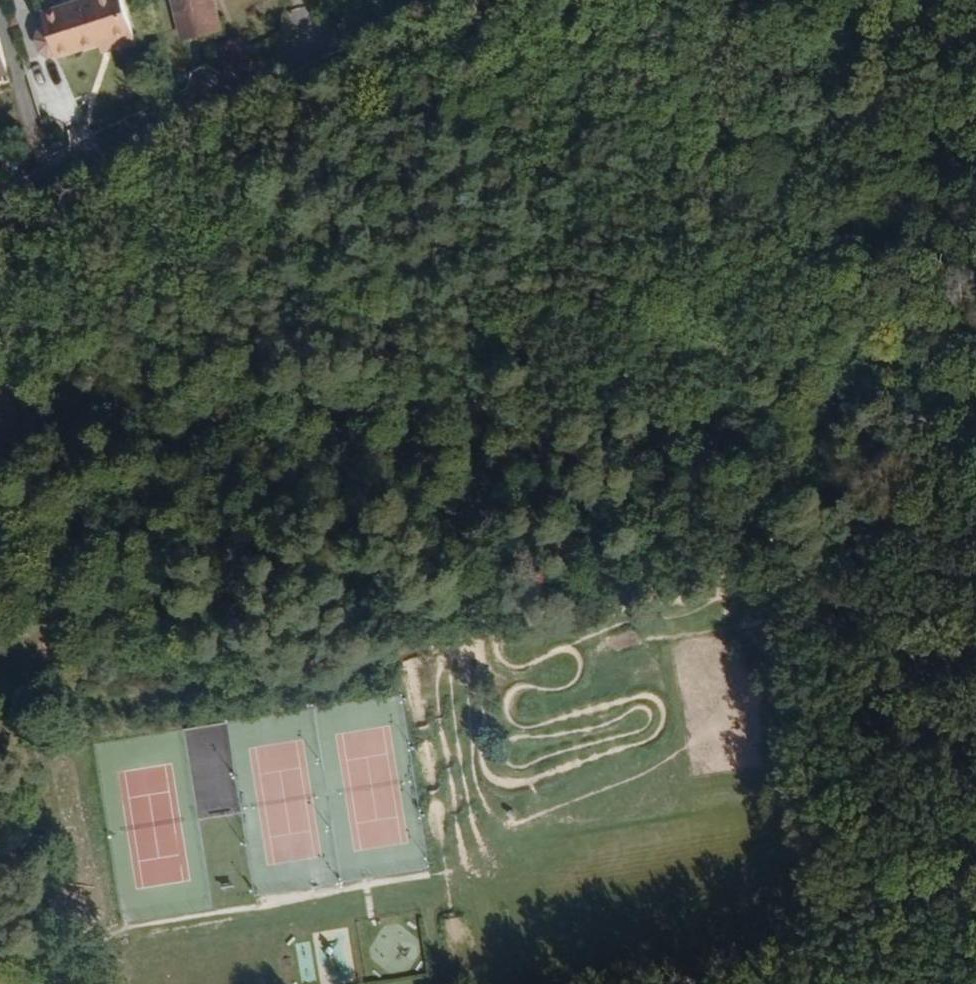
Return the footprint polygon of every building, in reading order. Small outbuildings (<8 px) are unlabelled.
[(182,51),(220,41),(213,9),(252,0),(169,0),(182,51)] [(52,69),(97,55),(131,45),(120,1),(38,25),(43,42),(33,46),(34,56),(37,63),(42,68),(51,66),(52,69)] [(131,45),(97,55),(101,66),(134,55),(131,45)]
